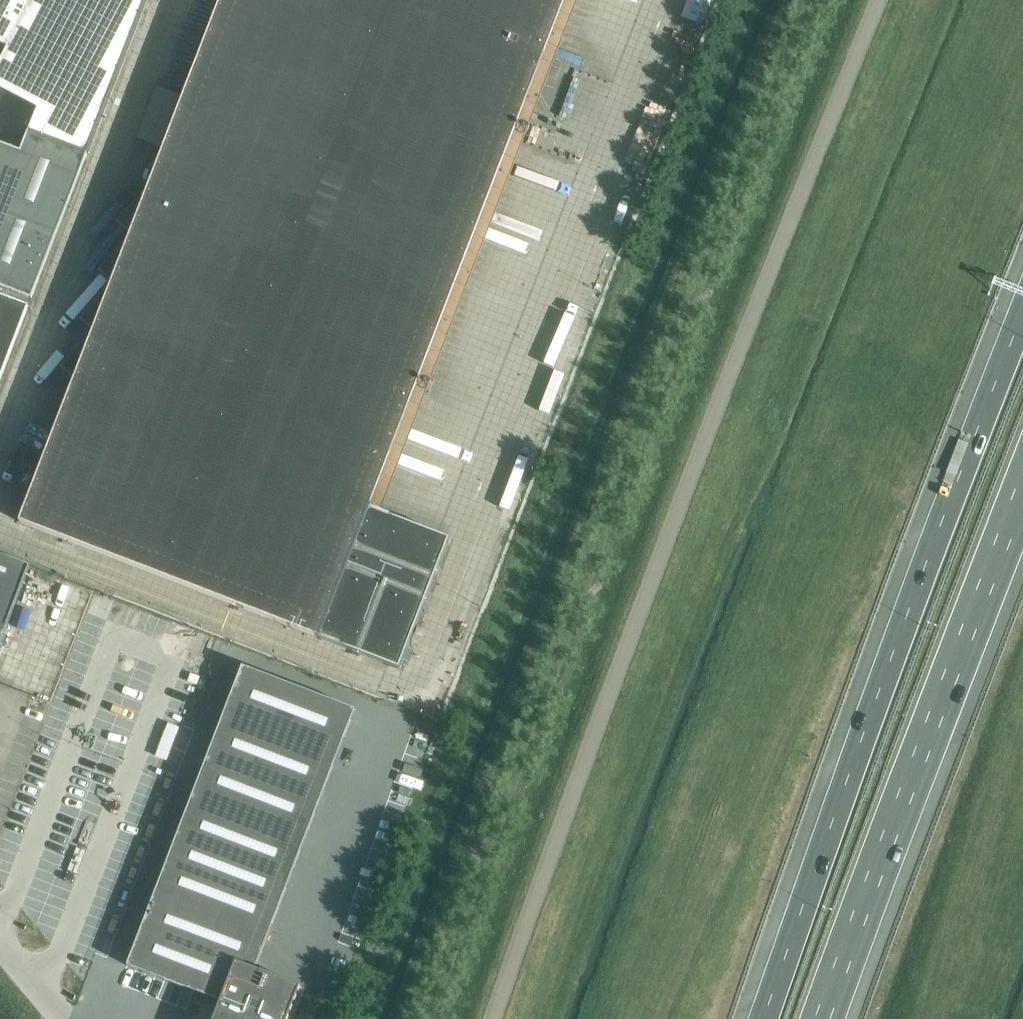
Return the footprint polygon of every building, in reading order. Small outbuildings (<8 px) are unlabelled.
[(95,123),(147,0),(0,0),(0,45),(7,48),(0,63),(0,91),(37,109),(41,101),(95,123)] [(149,185),(138,198),(125,187),(113,201),(126,212),(117,222),(130,234),(98,270),(112,282),(80,319),(93,330),(61,367),(75,379),(45,456),(26,449),(20,465),(40,473),(20,522),(399,668),(449,539),(369,508),(565,0),(221,0),(149,185)] [(681,17),(701,25),(711,0),(687,0),(681,17)] [(37,109),(30,128),(84,150),(92,131),(95,123),(41,101),(37,109)] [(31,299),(88,153),(30,129),(21,150),(0,141),(0,287),(31,299)] [(29,306),(0,295),(0,382),(29,306)] [(30,566),(0,554),(0,644),(30,566)] [(300,986),(255,969),(293,871),(334,763),(355,709),(242,666),(220,724),(191,799),(151,904),(127,965),(198,992),(220,1001),(213,1018),(288,1018),(300,986)]
